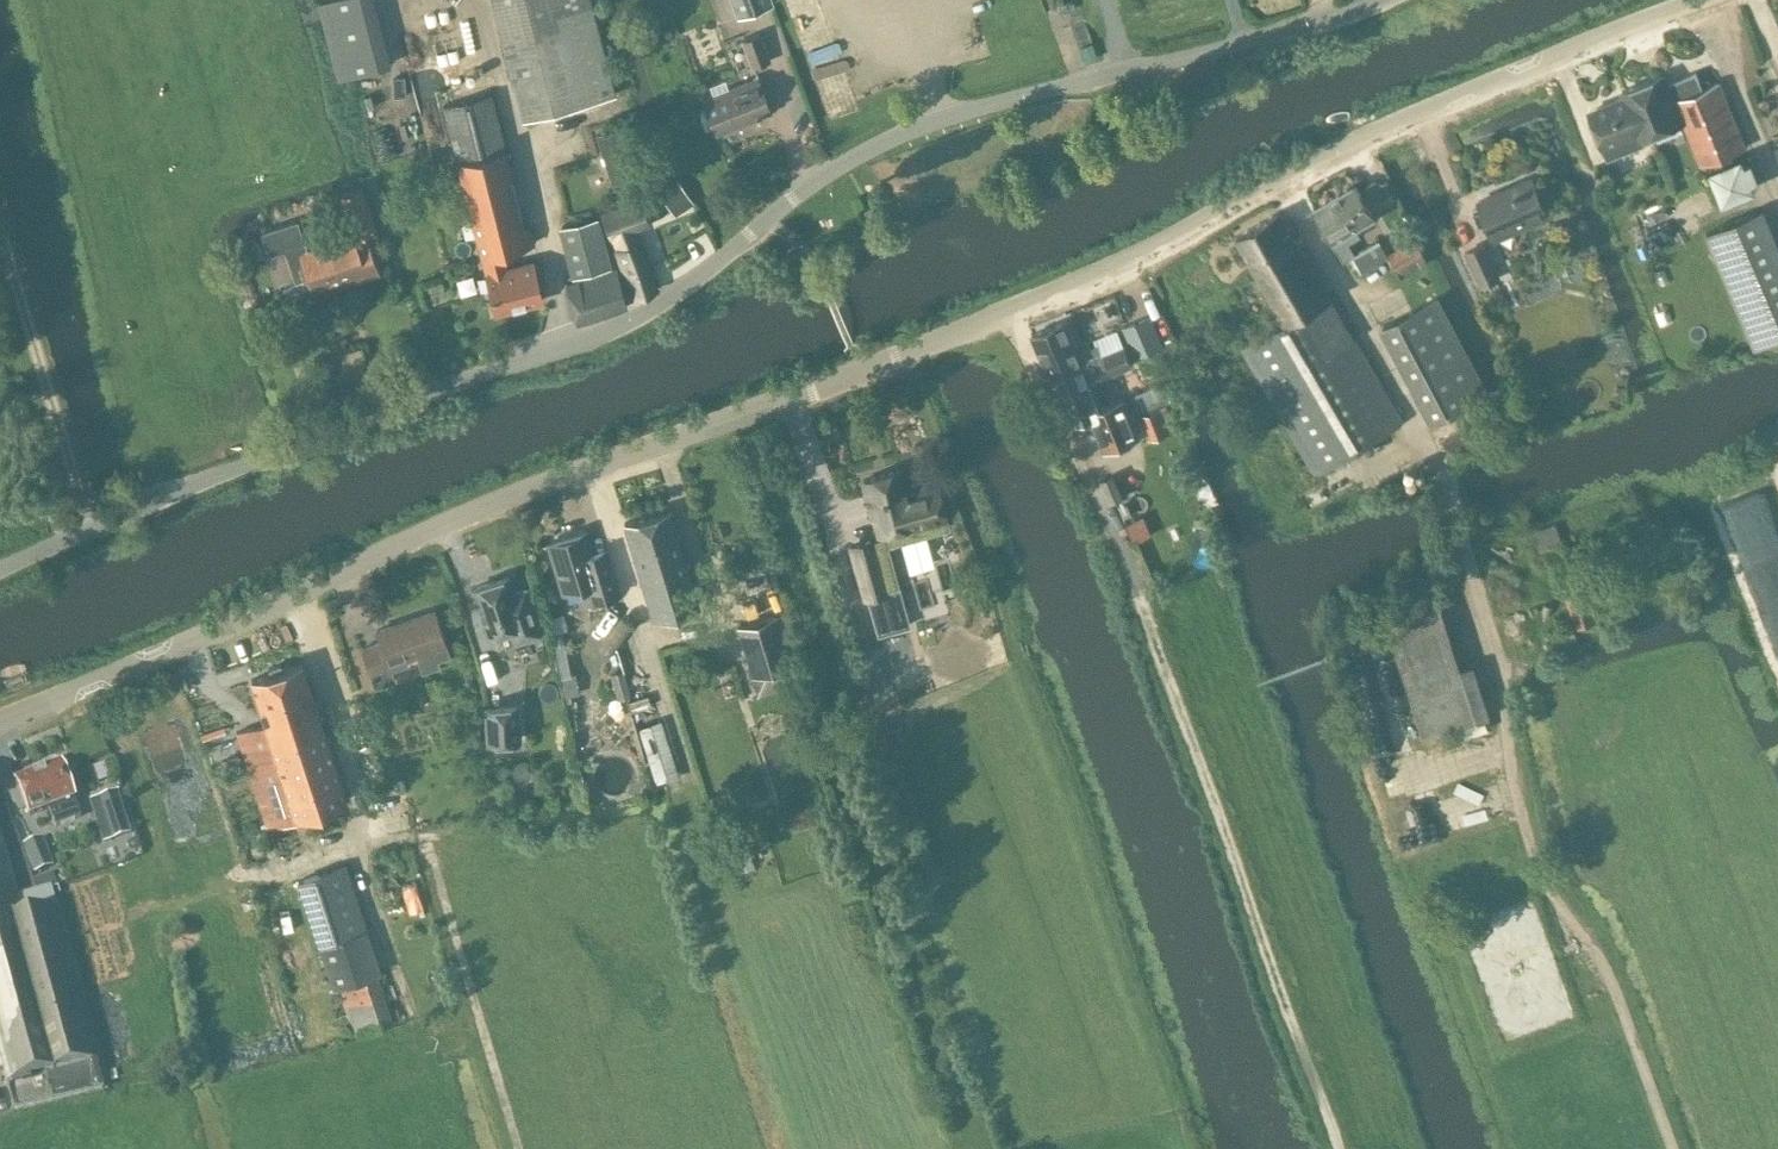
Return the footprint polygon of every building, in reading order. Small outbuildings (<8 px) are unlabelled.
[(313,2),(331,77),(387,63),(371,0),(321,0),(313,2)] [(614,92),(591,0),(493,0),(523,116),(614,92)] [(738,16),(772,5),(770,0),(732,0),(738,16)] [(742,38),(752,66),(771,59),(761,31),(742,38)] [(1085,61),(1097,58),(1092,42),(1081,46),(1085,61)] [(1664,74),(1638,84),(1657,132),(1684,122),(1701,166),(1714,160),(1716,166),(1711,167),(1723,200),(1755,188),(1742,155),(1736,158),(1734,152),(1745,148),(1719,82),(1703,88),(1697,72),(1668,83),(1664,74)] [(717,130),(771,111),(759,77),(705,96),(717,130)] [(1657,132),(1638,84),(1622,91),(1624,96),(1589,110),(1607,158),(1644,143),(1642,138),(1657,132)] [(498,311),(543,300),(534,261),(507,267),(503,251),(534,243),(530,226),(525,227),(492,93),(447,104),(498,311)] [(596,132),(613,181),(639,172),(623,123),(596,132)] [(674,179),(667,184),(683,207),(693,201),(678,178),(677,177),(674,179)] [(1498,238),(1547,216),(1530,178),(1481,200),(1498,238)] [(1335,242),(1376,218),(1355,183),(1315,207),(1335,242)] [(339,194),(353,234),(307,249),(297,221),(263,232),(270,252),(286,247),(297,279),(310,274),(316,291),(375,272),(362,231),(375,227),(362,187),(339,194)] [(637,240),(632,229),(650,222),(640,198),(603,212),(612,236),(613,236),(617,247),(616,247),(633,296),(656,288),(639,239),(637,240)] [(869,218),(876,214),(872,206),(864,210),(869,218)] [(1245,346),(1269,388),(1316,470),(1401,421),(1281,211),(1234,237),(1283,324),(1245,346)] [(1707,237),(1753,347),(1777,337),(1777,248),(1764,214),(1707,237)] [(599,216),(559,226),(571,276),(612,266),(599,216)] [(1482,284),(1499,275),(1484,243),(1467,251),(1482,284)] [(1412,252),(1394,262),(1402,276),(1420,265),(1421,267),(1429,262),(1418,244),(1410,248),(1412,252)] [(576,325),(627,306),(613,267),(562,287),(576,325)] [(440,280),(418,285),(424,306),(445,301),(440,280)] [(1384,325),(1417,388),(1435,422),(1487,394),(1436,298),(1384,325)] [(1152,318),(1124,329),(1136,356),(1163,345),(1152,318)] [(1102,354),(1102,353),(1097,344),(1080,351),(1067,319),(1033,334),(1050,375),(1095,357),(1102,354)] [(1125,345),(1050,375),(1060,398),(1094,384),(1092,381),(1133,365),(1125,345)] [(1125,398),(1103,407),(1094,384),(1060,398),(1070,422),(1086,415),(1090,425),(1094,424),(1104,447),(1139,432),(1125,398)] [(1159,404),(1143,410),(1154,436),(1170,429),(1159,404)] [(923,530),(948,524),(938,484),(907,492),(902,470),(865,480),(879,535),(922,524),(923,530)] [(1111,501),(1120,497),(1113,475),(1103,480),(1111,501)] [(653,617),(699,603),(671,508),(624,522),(653,617)] [(1145,514),(1126,522),(1133,538),(1138,536),(1139,540),(1153,534),(1145,514)] [(1556,522),(1533,530),(1540,551),(1563,543),(1556,522)] [(591,600),(621,591),(611,559),(595,564),(585,531),(549,542),(563,591),(586,584),(591,600)] [(874,541),(874,539),(853,545),(878,634),(910,625),(885,538),(874,541)] [(473,587),(489,636),(510,629),(514,643),(540,634),(525,588),(513,592),(507,576),(473,587)] [(1566,598),(1577,628),(1598,619),(1587,590),(1566,598)] [(377,628),(381,640),(363,646),(375,683),(394,677),(390,667),(408,661),(407,657),(418,653),(423,669),(438,664),(435,658),(448,654),(434,610),(377,628)] [(562,615),(549,619),(553,632),(566,628),(562,615)] [(753,674),(791,663),(777,615),(739,626),(753,674)] [(1556,626),(1564,644),(1578,638),(1570,621),(1556,626)] [(269,825),(347,799),(302,662),(252,678),(265,721),(238,730),(269,825)] [(610,673),(617,698),(631,695),(624,669),(610,673)] [(646,695),(629,701),(632,711),(650,705),(646,695)] [(484,703),(487,741),(522,738),(519,701),(484,703)] [(651,723),(639,727),(657,783),(668,779),(651,723)] [(525,759),(510,765),(516,780),(516,779),(529,775),(531,774),(525,759)] [(41,771),(16,781),(30,815),(49,808),(56,827),(82,818),(61,764),(60,764),(56,766),(52,762),(42,766),(41,771)] [(645,791),(643,796),(644,801),(649,804),(655,802),(658,797),(656,792),(651,789),(645,791)] [(117,794),(99,799),(112,841),(130,835),(117,794)] [(98,1061),(57,906),(22,915),(0,830),(0,1077),(2,1086),(98,1061)] [(42,838),(23,846),(32,874),(53,866),(42,838)] [(747,842),(734,847),(742,872),(755,867),(747,842)] [(378,972),(381,971),(345,862),(298,877),(320,943),(334,986),(339,985),(353,1034),(393,1021),(378,972)]
